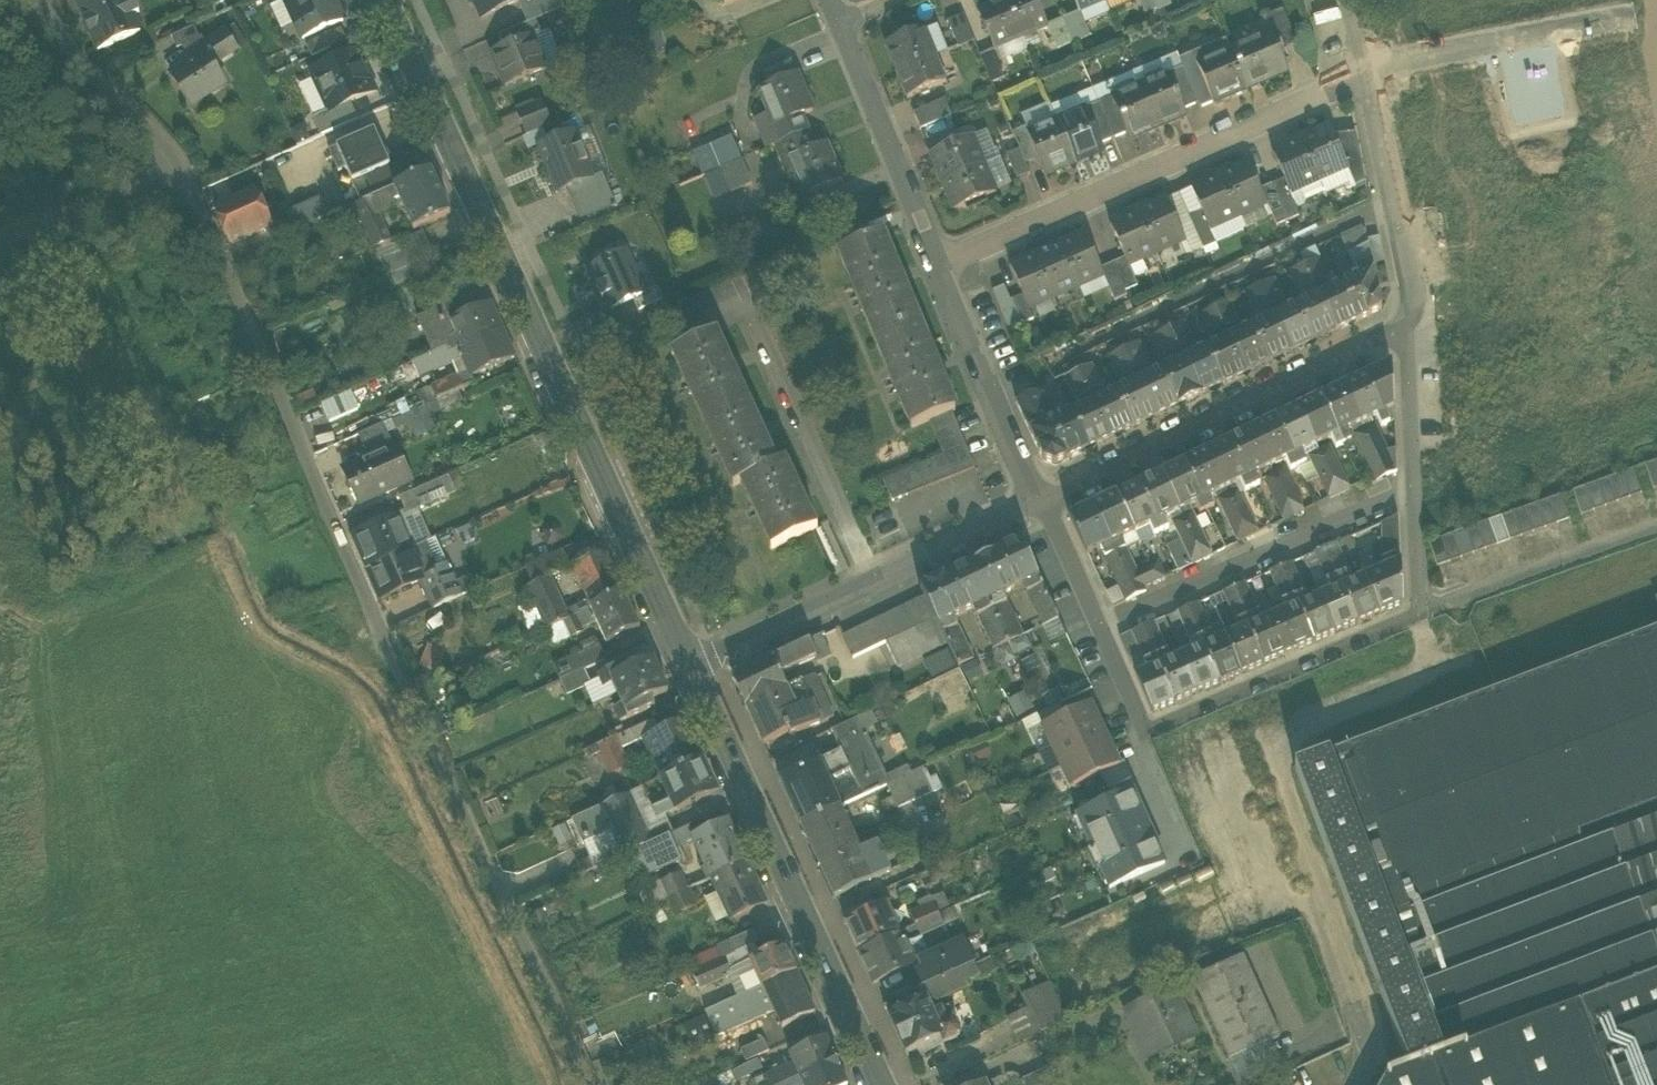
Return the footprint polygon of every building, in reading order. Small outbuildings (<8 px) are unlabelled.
[(126,0),(88,0),(77,5),(98,52),(141,32),(133,16),(139,13),(134,0),(130,0),(127,2),(126,0)] [(285,1),(296,25),(303,41),(343,22),(333,0),(286,0),(285,1)] [(470,1),(470,2),(474,1),(482,18),(518,3),(525,0),(469,0),(470,1)] [(518,3),(527,24),(528,25),(536,21),(565,9),(561,0),(525,0),(518,3)] [(1022,38),(1006,0),(980,11),(996,49),(1022,38)] [(1022,38),(1048,27),(1044,18),(1036,0),(1006,0),(1022,38)] [(1105,1),(1105,0),(1074,0),(1076,5),(1079,12),(1105,1)] [(1110,13),(1132,4),(1130,0),(1109,0),(1105,1),(1110,13)] [(1157,8),(1154,0),(1135,0),(1141,14),(1157,8)] [(282,32),(296,25),(285,1),(271,7),(282,32)] [(1110,13),(1105,1),(1079,12),(1084,24),(1110,13)] [(1076,5),(1060,11),(1074,43),(1090,37),(1084,24),(1079,12),(1076,5)] [(1271,35),(1278,51),(1296,43),(1282,10),(1262,18),(1269,35),(1271,35)] [(1057,50),(1074,43),(1060,11),(1044,18),(1048,27),(1057,50)] [(947,21),(958,47),(974,41),(963,15),(947,21)] [(499,37),(504,49),(533,37),(533,38),(542,35),(536,21),(528,25),(499,37)] [(937,26),(925,31),(935,57),(948,51),(937,26)] [(169,39),(175,51),(182,47),(196,41),(191,29),(169,39)] [(342,30),(307,47),(312,58),(347,42),(342,30)] [(886,47),(897,72),(935,57),(925,31),(886,47)] [(188,57),(192,63),(206,55),(210,62),(219,56),(223,61),(238,51),(226,32),(207,45),(188,57)] [(542,35),(533,38),(545,67),(562,60),(549,32),(542,35)] [(1230,52),(1246,90),(1287,72),(1278,51),(1271,35),(1269,35),(1230,52)] [(492,54),(505,87),(547,70),(545,67),(533,38),(533,37),(504,49),(492,54)] [(196,41),(182,47),(188,57),(207,45),(202,38),(196,41)] [(1022,38),(996,49),(1001,61),(1027,51),(1022,38)] [(1197,60),(1228,46),(1225,40),(1195,53),(1197,60)] [(1195,61),(1213,104),(1246,90),(1230,52),(1228,46),(1197,60),(1195,61)] [(980,55),(991,83),(1004,77),(992,50),(980,55)] [(357,53),(311,74),(314,81),(329,113),(329,114),(351,104),(376,93),(369,79),(367,78),(363,70),(364,67),(357,53)] [(1179,60),(1183,68),(1198,104),(1200,109),(1213,104),(1195,61),(1197,60),(1195,53),(1179,60)] [(1177,54),(1134,71),(1141,86),(1169,74),(1183,68),(1179,60),(1177,54)] [(171,77),(192,108),(226,86),(214,67),(210,62),(206,55),(192,63),(171,77)] [(210,62),(214,67),(223,61),(219,56),(210,62)] [(946,82),(935,57),(897,72),(908,98),(946,82)] [(764,73),(770,87),(797,75),(791,61),(764,73)] [(1184,110),(1198,104),(1183,68),(1169,74),(1184,110)] [(1112,98),(1141,86),(1134,71),(1093,89),(1099,103),(1112,98)] [(1169,74),(1141,86),(1158,128),(1186,116),(1184,110),(1169,74)] [(760,91),(771,115),(777,131),(771,133),(772,135),(777,146),(797,138),(790,122),(804,116),(813,112),(797,75),(770,87),(760,91)] [(314,81),(300,88),(314,120),(329,113),(314,81)] [(1130,139),(1158,128),(1141,86),(1112,98),(1127,133),(1130,139)] [(1085,109),(1099,103),(1093,89),(1051,107),(1057,121),(1085,109)] [(1112,98),(1099,103),(1114,139),(1127,133),(1112,98)] [(517,113),(527,137),(543,130),(552,127),(541,103),(517,113)] [(915,116),(920,129),(945,118),(952,115),(946,103),(915,116)] [(1100,144),(1114,139),(1099,103),(1085,109),(1100,144)] [(314,120),(322,137),(359,122),(351,104),(329,114),(329,113),(314,120)] [(1026,128),(1029,133),(1057,121),(1051,107),(1049,104),(1021,116),(1026,128)] [(1085,109),(1057,121),(1074,163),(1103,151),(1100,144),(1085,109)] [(763,139),(772,135),(771,133),(777,131),(771,115),(756,121),(763,139)] [(790,122),(797,138),(810,132),(804,116),(790,122)] [(950,131),(945,118),(920,129),(926,142),(950,131)] [(763,139),(756,121),(753,123),(765,151),(777,146),(772,135),(763,139)] [(1045,175),(1074,163),(1057,121),(1029,133),(1027,134),(1036,155),(1045,175)] [(589,126),(573,132),(579,148),(581,147),(588,163),(586,163),(592,179),(603,175),(608,173),(589,126)] [(1013,133),(1020,150),(1024,160),(1036,155),(1027,134),(1029,133),(1026,128),(1013,133)] [(1310,133),(1300,138),(1319,181),(1347,168),(1338,148),(1329,128),(1313,134),(1310,133)] [(549,142),(543,130),(527,137),(523,139),(528,151),(538,147),(549,142)] [(972,136),(984,165),(1001,158),(997,149),(994,150),(986,131),(972,136)] [(333,172),(340,187),(350,182),(386,165),(371,132),(327,152),(335,171),(333,172)] [(549,142),(538,147),(558,194),(568,189),(592,179),(586,163),(588,163),(581,147),(579,148),(573,132),(549,142)] [(817,149),(810,132),(797,138),(803,154),(817,149)] [(752,185),(742,161),(732,136),(711,145),(693,153),(703,177),(705,176),(721,170),(731,194),(752,185)] [(931,154),(942,182),(984,165),(972,136),(931,154)] [(803,154),(797,138),(777,146),(781,158),(788,155),(805,196),(841,181),(826,145),(817,149),(803,154)] [(1290,193),(1319,181),(1300,138),(1289,143),(1288,146),(1272,153),(1284,179),(1290,193)] [(1354,183),(1354,184),(1364,180),(1356,140),(1338,148),(1347,168),(1354,183)] [(360,203),(361,205),(432,173),(420,150),(386,165),(350,182),(360,203)] [(1030,174),(1024,160),(1020,150),(1006,155),(1017,180),(1030,174)] [(1012,185),(1001,158),(984,165),(995,191),(1012,185)] [(1230,169),(1219,174),(1238,217),(1266,204),(1260,190),(1250,168),(1248,164),(1233,171),(1230,169)] [(995,191),(984,165),(942,182),(954,210),(996,193),(995,191)] [(1319,181),(1325,194),(1325,195),(1354,183),(1347,168),(1319,181)] [(721,170),(705,176),(715,200),(731,194),(721,170)] [(352,209),(370,248),(373,247),(380,244),(389,240),(377,214),(394,207),(391,201),(397,198),(412,231),(451,213),(432,173),(361,205),(352,209)] [(1209,229),(1238,217),(1219,174),(1208,179),(1207,182),(1191,189),(1203,215),(1209,229)] [(603,175),(592,179),(568,189),(581,220),(615,205),(603,175)] [(1284,179),(1272,184),(1288,221),(1300,216),(1296,207),(1290,193),(1284,179)] [(1290,193),(1296,207),(1325,194),(1319,181),(1290,193)] [(1276,226),(1288,221),(1272,184),(1260,190),(1266,204),(1272,217),(1276,226)] [(1179,194),(1181,198),(1191,222),(1201,244),(1213,239),(1209,229),(1203,215),(1191,189),(1179,194)] [(216,209),(232,245),(265,231),(271,228),(255,192),(216,209)] [(1179,227),(1191,222),(1181,198),(1169,203),(1179,227)] [(1149,206),(1138,210),(1157,253),(1185,240),(1179,227),(1169,203),(1167,200),(1151,207),(1149,206)] [(288,215),(296,234),(328,219),(319,201),(288,215)] [(1266,204),(1238,217),(1243,230),(1272,217),(1266,204)] [(1128,265),(1157,253),(1138,210),(1127,215),(1126,218),(1110,225),(1125,258),(1128,265)] [(1245,232),(1243,230),(1238,217),(1209,229),(1213,239),(1216,244),(1245,232)] [(265,231),(271,245),(295,234),(289,220),(271,228),(265,231)] [(1185,240),(1189,249),(1201,244),(1191,222),(1179,227),(1185,240)] [(308,236),(312,247),(333,237),(328,226),(308,236)] [(1339,236),(1348,254),(1369,245),(1367,239),(1363,226),(1339,236)] [(901,402),(909,424),(928,417),(951,408),(954,406),(939,368),(940,367),(936,357),(934,358),(903,280),(904,279),(900,268),(898,269),(883,231),(839,249),(848,270),(853,268),(871,313),(866,315),(883,357),(888,355),(906,400),(901,402)] [(382,266),(387,279),(434,258),(424,233),(399,244),(404,256),(382,266)] [(1085,234),(1060,245),(1079,287),(1103,276),(1104,276),(1101,269),(1085,234)] [(1372,263),(1373,265),(1384,263),(1379,237),(1367,239),(1369,245),(1372,263)] [(390,244),(389,240),(380,244),(373,247),(382,266),(404,256),(399,244),(397,241),(390,244)] [(1054,298),(1079,287),(1060,245),(1036,256),(1054,298)] [(1348,254),(1356,270),(1372,263),(1369,245),(1348,254)] [(605,297),(611,309),(633,298),(645,293),(626,251),(592,267),(600,284),(596,286),(602,298),(605,297)] [(1050,300),(1054,298),(1036,256),(1010,267),(1023,295),(1029,309),(1035,307),(1050,300)] [(1125,258),(1113,263),(1101,269),(1104,276),(1103,276),(1109,289),(1115,302),(1127,296),(1125,292),(1138,286),(1128,265),(1125,258)] [(1318,259),(1304,265),(1319,295),(1332,289),(1318,259)] [(443,272),(453,294),(477,284),(466,262),(443,272)] [(1358,276),(1342,284),(1359,321),(1381,310),(1373,265),(1372,263),(1356,270),(1358,276)] [(1305,302),(1319,295),(1304,265),(1291,272),(1305,302)] [(853,268),(848,270),(866,315),(871,313),(853,268)] [(431,278),(441,300),(453,294),(443,272),(431,278)] [(1103,276),(1079,287),(1084,300),(1109,289),(1103,276)] [(1273,280),(1259,286),(1274,317),(1288,310),(1273,280)] [(1332,289),(1319,295),(1336,332),(1359,321),(1342,284),(1332,289)] [(993,291),(1009,327),(1021,323),(1022,325),(1034,320),(1029,309),(1023,295),(1011,301),(1004,286),(993,291)] [(1260,323),(1274,317),(1259,286),(1246,293),(1260,323)] [(663,299),(657,287),(645,293),(633,298),(638,310),(663,299)] [(1305,302),(1296,306),(1314,343),(1336,332),(1319,295),(1305,302)] [(1050,300),(1035,307),(1040,320),(1056,312),(1050,300)] [(1228,301),(1214,308),(1229,338),(1243,331),(1228,301)] [(449,355),(459,352),(503,332),(504,331),(492,304),(455,320),(448,307),(418,321),(434,356),(447,350),(449,355)] [(1288,310),(1274,317),(1291,353),(1314,343),(1296,306),(1288,310)] [(1215,344),(1229,338),(1214,308),(1201,314),(1215,344)] [(659,320),(673,349),(694,340),(681,310),(659,320)] [(1260,323),(1251,327),(1269,364),(1291,353),(1274,317),(1260,323)] [(1183,322),(1169,329),(1184,359),(1198,353),(1194,344),(1183,322)] [(1243,331),(1229,338),(1246,375),(1269,364),(1251,327),(1243,331)] [(1170,366),(1184,359),(1169,329),(1155,335),(1166,358),(1167,357),(1170,366)] [(770,541),(771,545),(816,525),(814,522),(812,523),(801,497),(803,496),(798,485),(796,486),(784,460),(786,459),(785,458),(775,462),(762,435),(763,435),(758,423),(757,423),(732,369),(734,368),(729,357),(727,358),(715,330),(694,340),(673,349),(674,352),(680,349),(738,477),(731,480),(733,483),(742,479),(748,476),(776,538),(770,541)] [(516,359),(503,332),(459,352),(462,358),(471,378),(516,359)] [(1215,344),(1206,348),(1224,385),(1246,375),(1229,338),(1215,344)] [(1138,343),(1123,350),(1138,381),(1152,374),(1138,343)] [(1198,353),(1184,359),(1201,396),(1224,385),(1206,348),(1198,353)] [(680,349),(674,352),(731,480),(738,477),(680,349)] [(415,364),(421,377),(452,363),(462,358),(459,352),(449,355),(447,350),(434,356),(415,364)] [(1125,387),(1138,381),(1123,350),(1110,356),(1125,387)] [(906,400),(888,355),(883,357),(901,402),(906,400)] [(474,385),(471,378),(462,358),(452,363),(458,376),(457,376),(463,389),(474,385)] [(1170,366),(1161,370),(1178,407),(1201,396),(1184,359),(1170,366)] [(1392,364),(1344,387),(1362,424),(1377,417),(1381,427),(1394,421),(1394,408),(1392,364)] [(1092,365),(1078,371),(1093,402),(1107,396),(1092,365)] [(1152,374),(1138,381),(1155,418),(1178,407),(1161,370),(1152,374)] [(1079,409),(1093,402),(1078,371),(1064,378),(1079,409)] [(457,376),(432,388),(438,401),(459,391),(463,389),(457,376)] [(1125,387),(1116,392),(1133,428),(1155,418),(1138,381),(1125,387)] [(1346,431),(1362,424),(1344,387),(1321,397),(1339,434),(1346,431)] [(424,407),(438,401),(432,388),(425,391),(426,393),(420,396),(424,407)] [(438,401),(424,407),(429,417),(463,402),(459,391),(438,401)] [(352,392),(322,406),(331,424),(360,411),(352,392)] [(1107,396),(1093,402),(1110,439),(1133,428),(1116,392),(1107,396)] [(1055,465),(1088,450),(1070,413),(1050,423),(1044,409),(1039,399),(1036,393),(1016,402),(1044,461),(1055,465)] [(1053,397),(1059,410),(1067,407),(1061,393),(1053,397)] [(1039,399),(1044,409),(1051,406),(1046,395),(1039,399)] [(1331,438),(1339,434),(1321,397),(1299,408),(1316,445),(1331,438)] [(387,408),(393,420),(406,415),(410,413),(405,400),(387,408)] [(1079,409),(1070,413),(1088,450),(1110,439),(1093,402),(1079,409)] [(410,413),(406,415),(410,425),(416,441),(435,433),(429,417),(424,407),(410,413)] [(896,470),(905,492),(974,465),(951,408),(928,417),(942,451),(896,470)] [(1301,452),(1316,445),(1299,408),(1276,419),(1293,456),(1301,452)] [(388,435),(410,425),(406,415),(393,420),(383,424),(388,435)] [(1286,460),(1293,456),(1276,419),(1253,430),(1271,467),(1286,460)] [(358,436),(369,460),(394,449),(388,435),(383,424),(358,436)] [(1354,434),(1377,482),(1396,472),(1396,450),(1386,450),(1374,425),(1354,434)] [(1255,474),(1271,467),(1253,430),(1230,441),(1248,478),(1255,474)] [(1351,441),(1346,431),(1339,434),(1331,438),(1336,448),(1344,445),(1344,444),(1351,441)] [(46,438),(36,442),(43,458),(53,454),(46,438)] [(1240,482),(1248,478),(1230,441),(1207,452),(1225,489),(1235,484),(1240,482)] [(1308,485),(1320,479),(1309,456),(1319,451),(1316,445),(1301,452),(1306,463),(1299,466),(1308,485)] [(1320,479),(1329,499),(1349,489),(1329,446),(1319,451),(1309,456),(1320,479)] [(344,471),(358,503),(376,495),(377,498),(410,483),(394,449),(369,460),(344,471)] [(1215,494),(1225,489),(1207,452),(1184,463),(1202,500),(1210,496),(1215,494)] [(1306,463),(1301,452),(1293,456),(1286,460),(1291,470),(1299,466),(1306,463)] [(1656,488),(1656,461),(1645,465),(1654,489),(1656,488)] [(1195,503),(1202,500),(1184,463),(1162,474),(1179,511),(1195,503)] [(1263,478),(1284,520),(1304,511),(1283,468),(1263,478)] [(1630,498),(1642,493),(1633,469),(1621,474),(1630,498)] [(880,476),(889,498),(905,492),(896,470),(880,476)] [(1164,518),(1179,511),(1162,474),(1139,485),(1156,522),(1164,518)] [(1260,484),(1255,474),(1248,478),(1240,482),(1245,492),(1253,488),(1260,484)] [(1618,502),(1630,498),(1621,474),(1609,478),(1618,502)] [(748,476),(742,479),(770,541),(776,538),(748,476)] [(401,498),(407,513),(418,509),(428,504),(455,490),(449,477),(401,498)] [(1606,506),(1618,502),(1609,478),(1597,482),(1606,506)] [(1594,511),(1606,506),(1597,482),(1585,487),(1594,511)] [(1238,490),(1235,484),(1225,489),(1215,494),(1218,500),(1238,490)] [(1149,525),(1156,522),(1139,485),(1116,495),(1134,533),(1149,525)] [(1582,515),(1594,511),(1585,487),(1573,491),(1582,515)] [(1218,500),(1238,542),(1259,533),(1238,490),(1218,500)] [(1121,539),(1134,533),(1116,495),(1093,506),(1111,543),(1121,539)] [(1557,523),(1569,519),(1561,495),(1549,499),(1557,523)] [(1214,506),(1210,496),(1202,500),(1195,503),(1200,513),(1214,506)] [(1545,528),(1557,523),(1549,499),(1537,504),(1545,528)] [(1533,532),(1545,528),(1537,504),(1525,508),(1533,532)] [(1101,548),(1111,543),(1093,506),(1069,518),(1087,555),(1101,548)] [(1521,536),(1533,532),(1525,508),(1513,512),(1521,536)] [(407,513),(400,516),(415,549),(432,542),(418,509),(407,513)] [(1181,540),(1192,564),(1212,555),(1192,512),(1172,522),(1181,540)] [(1509,541),(1521,536),(1513,512),(1501,517),(1509,541)] [(350,536),(366,572),(415,549),(400,516),(400,515),(350,536)] [(1382,524),(1383,562),(1400,554),(1399,516),(1382,524)] [(1498,545),(1509,541),(1501,517),(1489,521),(1498,545)] [(1169,528),(1164,518),(1156,522),(1149,525),(1154,535),(1169,528)] [(1486,549),(1498,545),(1489,521),(1477,525),(1486,549)] [(556,523),(546,524),(540,531),(540,540),(547,546),(556,544),(563,538),(562,529),(556,523)] [(1474,553),(1486,549),(1477,525),(1465,529),(1474,553)] [(470,526),(456,532),(463,547),(477,540),(470,526)] [(1462,558),(1474,553),(1465,529),(1453,534),(1462,558)] [(1450,562),(1462,558),(1453,534),(1441,538),(1450,562)] [(1349,538),(1336,543),(1344,562),(1357,556),(1349,538)] [(1438,566),(1450,562),(1441,538),(1429,542),(1438,566)] [(1125,548),(1121,539),(1111,543),(1101,548),(1105,558),(1125,548)] [(379,601),(422,582),(436,575),(435,573),(448,567),(437,540),(432,542),(415,549),(366,572),(379,601)] [(1167,547),(1179,571),(1192,564),(1181,540),(1167,547)] [(1021,541),(998,552),(1017,591),(1025,587),(1044,626),(1059,619),(1021,541)] [(1315,553),(1327,582),(1348,573),(1344,562),(1336,543),(1315,553)] [(1146,592),(1144,587),(1137,572),(1125,548),(1105,558),(1126,601),(1146,592)] [(525,568),(534,587),(556,577),(571,570),(563,553),(562,551),(525,568)] [(1005,596),(1017,591),(998,552),(970,565),(1008,644),(1024,636),(1005,596)] [(588,606),(589,609),(624,593),(605,553),(574,567),(584,590),(579,593),(581,598),(586,595),(591,604),(588,606)] [(1303,557),(1320,597),(1334,591),(1332,585),(1329,587),(1327,582),(1315,553),(1303,557)] [(1383,569),(1366,577),(1381,614),(1403,605),(1401,562),(1400,554),(1383,562),(1383,569)] [(1158,562),(1137,572),(1144,587),(1165,577),(1158,562)] [(1270,572),(1283,602),(1305,593),(1291,563),(1270,572)] [(994,651),(1008,644),(970,565),(945,577),(964,617),(975,611),(994,651)] [(449,566),(448,567),(435,573),(436,575),(422,582),(429,599),(457,586),(458,586),(457,584),(449,566)] [(1332,585),(1334,591),(1341,588),(1350,584),(1347,579),(1350,577),(1348,573),(1327,582),(1329,587),(1332,585)] [(462,597),(478,589),(472,577),(457,584),(458,586),(457,586),(462,597)] [(585,631),(583,628),(578,616),(570,620),(569,619),(553,584),(558,582),(556,577),(534,587),(528,590),(534,603),(546,629),(561,622),(569,639),(585,631)] [(955,621),(964,617),(945,577),(921,588),(925,597),(935,619),(947,644),(958,667),(974,660),(955,621)] [(1350,584),(1341,588),(1358,624),(1381,614),(1366,577),(1350,584)] [(1254,579),(1245,583),(1223,592),(1236,623),(1258,613),(1248,591),(1257,587),(1254,579)] [(429,599),(434,609),(462,597),(457,586),(429,599)] [(1334,591),(1320,597),(1336,634),(1358,624),(1341,588),(1334,591)] [(639,627),(624,593),(589,609),(590,611),(595,622),(605,643),(639,627)] [(1288,606),(1290,609),(1297,606),(1305,603),(1303,599),(1307,598),(1305,593),(1283,602),(1285,607),(1288,606)] [(853,659),(886,643),(935,619),(925,597),(842,636),(853,659)] [(1305,603),(1297,606),(1314,643),(1336,634),(1320,597),(1305,603)] [(546,629),(534,603),(518,611),(530,637),(546,629)] [(1198,603),(1177,612),(1169,616),(1172,624),(1181,620),(1190,642),(1211,633),(1198,603)] [(1290,609),(1277,615),(1292,652),(1314,643),(1297,606),(1290,609)] [(590,611),(578,616),(583,628),(595,622),(590,611)] [(1236,623),(1240,631),(1252,626),(1262,622),(1258,613),(1236,623)] [(1262,622),(1252,626),(1268,663),(1292,652),(1277,615),(1262,622)] [(947,644),(935,619),(886,643),(898,668),(947,644)] [(1067,635),(1059,619),(1044,626),(1052,642),(1067,635)] [(1131,632),(1144,662),(1167,651),(1155,622),(1131,632)] [(1240,631),(1226,637),(1242,674),(1268,663),(1252,626),(1240,631)] [(1293,769),(1409,1069),(1580,1003),(1611,1084),(1656,1084),(1656,631),(1293,769)] [(1192,647),(1196,650),(1204,647),(1211,644),(1210,640),(1213,638),(1211,633),(1190,642),(1192,647)] [(810,642),(817,657),(829,651),(822,636),(810,642)] [(1211,644),(1204,647),(1220,683),(1242,674),(1226,637),(1211,644)] [(764,745),(788,733),(771,695),(786,688),(780,674),(817,657),(810,642),(733,678),(764,745)] [(438,674),(447,653),(428,645),(419,667),(438,674)] [(577,655),(583,671),(585,670),(607,660),(600,645),(577,655)] [(1198,693),(1220,683),(1204,647),(1196,650),(1182,656),(1198,693)] [(948,649),(923,661),(932,680),(957,668),(948,649)] [(1150,665),(1152,669),(1159,666),(1168,662),(1166,658),(1170,657),(1167,651),(1144,662),(1146,667),(1150,665)] [(554,666),(561,681),(583,671),(577,655),(554,666)] [(1175,703),(1198,693),(1182,656),(1168,662),(1159,666),(1175,703)] [(611,682),(617,696),(661,676),(654,660),(637,667),(634,660),(599,676),(604,686),(611,682)] [(977,660),(961,667),(968,682),(984,675),(977,660)] [(1152,713),(1175,703),(1159,666),(1152,669),(1137,676),(1136,676),(1152,713)] [(561,681),(567,695),(591,684),(585,670),(583,671),(561,681)] [(814,675),(786,688),(771,695),(788,733),(790,737),(833,717),(814,675)] [(668,692),(661,676),(617,696),(623,709),(616,713),(620,723),(655,707),(652,700),(668,692)] [(1067,688),(1072,698),(1093,688),(1088,678),(1067,688)] [(1059,688),(1041,696),(1046,708),(1064,700),(1059,688)] [(1007,702),(1018,720),(1036,710),(1025,692),(1007,702)] [(1036,715),(1042,727),(1066,716),(1060,703),(1036,715)] [(1042,727),(1052,747),(1100,725),(1090,704),(1066,716),(1042,727)] [(872,712),(856,719),(861,731),(862,731),(866,738),(870,728),(878,725),(872,712)] [(1029,732),(1042,727),(1036,715),(1024,720),(1029,732)] [(832,731),(837,743),(861,731),(856,719),(832,731)] [(622,749),(644,739),(659,733),(653,721),(617,737),(622,749)] [(644,739),(663,779),(700,762),(682,722),(659,733),(644,739)] [(1052,747),(1061,767),(1109,745),(1100,725),(1052,747)] [(1042,727),(1029,732),(1039,754),(1052,747),(1042,727)] [(841,795),(836,798),(840,807),(887,785),(888,784),(866,738),(862,731),(861,731),(837,743),(841,751),(843,755),(850,771),(855,782),(839,790),(841,795)] [(597,746),(610,774),(626,766),(613,738),(597,746)] [(987,743),(971,750),(975,762),(992,756),(987,743)] [(1119,764),(1109,745),(1061,767),(1071,788),(1100,774),(1119,765),(1119,764)] [(819,761),(820,762),(821,765),(843,755),(841,751),(819,761)] [(821,765),(828,781),(850,771),(843,755),(821,765)] [(1100,774),(1107,789),(1132,778),(1124,761),(1119,764),(1119,765),(1100,774)] [(716,794),(700,762),(663,779),(662,779),(677,811),(677,812),(716,794)] [(840,807),(836,798),(828,781),(821,765),(820,762),(780,781),(801,825),(840,807)] [(887,785),(898,808),(935,791),(924,767),(910,774),(896,780),(888,784),(887,785)] [(893,774),(896,780),(910,774),(907,767),(893,774)] [(1071,788),(1061,767),(1048,774),(1058,794),(1071,788)] [(662,779),(642,789),(657,820),(677,811),(662,779)] [(659,825),(657,820),(642,789),(626,796),(643,833),(647,831),(659,825)] [(1085,834),(1091,847),(1146,822),(1133,792),(1082,816),(1089,832),(1085,834)] [(572,821),(583,845),(612,831),(624,856),(630,853),(644,847),(652,843),(647,831),(643,833),(626,796),(572,821)] [(801,825),(834,898),(890,872),(876,842),(860,850),(840,807),(801,825)] [(647,831),(652,843),(667,836),(673,834),(667,821),(659,825),(647,831)] [(694,840),(712,878),(747,863),(728,822),(695,837),(694,838),(694,840)] [(1101,869),(1110,888),(1165,863),(1146,822),(1091,847),(1091,849),(1096,847),(1105,867),(1101,869)] [(573,843),(565,825),(552,831),(559,849),(573,843)] [(667,836),(674,849),(694,840),(694,838),(695,837),(689,826),(673,834),(667,836)] [(595,869),(624,856),(612,831),(583,845),(590,858),(594,868),(595,869)] [(674,849),(667,836),(652,843),(644,847),(650,860),(674,849)] [(644,847),(630,853),(642,881),(680,863),(674,849),(650,860),(644,847)] [(577,865),(582,875),(594,868),(590,858),(577,865)] [(765,902),(747,863),(712,878),(719,893),(730,918),(731,919),(766,903),(765,902)] [(660,882),(668,898),(687,889),(680,873),(660,882)] [(668,898),(660,882),(638,892),(646,909),(668,898)] [(695,905),(687,889),(668,898),(676,914),(695,905)] [(730,918),(719,893),(704,900),(716,925),(730,918)] [(918,902),(922,909),(934,903),(930,896),(918,902)] [(845,922),(859,953),(901,933),(887,903),(845,922)] [(939,915),(934,903),(922,909),(910,913),(915,925),(939,915)] [(959,907),(939,915),(944,926),(963,918),(959,907)] [(921,937),(944,926),(939,915),(915,925),(921,937)] [(730,942),(735,953),(754,945),(759,943),(754,931),(730,942)] [(915,965),(901,933),(859,953),(874,984),(915,965)] [(716,948),(721,960),(724,958),(735,953),(730,942),(716,948)] [(917,972),(925,989),(974,967),(962,942),(919,961),(923,970),(917,972)] [(750,961),(760,957),(754,945),(735,953),(724,958),(732,975),(752,966),(750,961)] [(752,966),(762,988),(764,987),(797,972),(785,946),(760,957),(750,961),(752,966)] [(721,960),(716,948),(687,961),(692,973),(721,960)] [(1193,979),(1229,1060),(1274,1040),(1281,1037),(1244,956),(1193,979)] [(700,989),(732,975),(724,958),(721,960),(692,973),(700,989)] [(974,967),(978,976),(995,968),(991,960),(974,967)] [(752,966),(732,975),(742,997),(762,988),(752,966)] [(930,1000),(937,1003),(968,989),(965,982),(978,976),(974,967),(925,989),(919,992),(924,1002),(930,1000)] [(797,972),(764,987),(774,1010),(782,1028),(815,1013),(797,972)] [(1066,1021),(1049,983),(1020,995),(1026,1010),(1037,1036),(1066,1021)] [(717,1036),(774,1010),(764,987),(762,988),(742,997),(706,1013),(708,1016),(717,1036)] [(885,1007),(891,1020),(925,1005),(924,1002),(919,992),(885,1007)] [(1129,1014),(1145,1049),(1166,1040),(1168,1045),(1193,1034),(1175,993),(1129,1014)] [(1580,1003),(1409,1069),(1387,1077),(1383,1084),(1611,1084),(1580,1003)] [(891,1020),(906,1055),(941,1039),(944,1045),(960,1038),(952,1021),(944,1025),(938,1011),(929,1015),(925,1005),(891,1020)] [(1037,1036),(1026,1010),(1006,1018),(1017,1044),(1037,1036)] [(683,1027),(692,1048),(717,1036),(708,1016),(683,1027)] [(789,1055),(793,1064),(800,1079),(837,1062),(826,1038),(789,1055)] [(741,1051),(746,1062),(769,1052),(764,1040),(741,1051)] [(1274,1040),(1229,1060),(1240,1084),(1245,1084),(1286,1066),(1274,1040)] [(758,1059),(731,1072),(736,1084),(764,1070),(758,1059)] [(800,1079),(803,1084),(848,1084),(837,1062),(800,1079)] [(800,1079),(793,1064),(765,1077),(769,1084),(786,1084),(800,1079)] [(1024,1084),(1055,1084),(1048,1068),(1022,1080),(1024,1084)] [(1286,1080),(1288,1084),(1303,1084),(1297,1071),(1285,1077),(1286,1080)] [(755,1084),(769,1084),(765,1077),(754,1082),(755,1084)]
